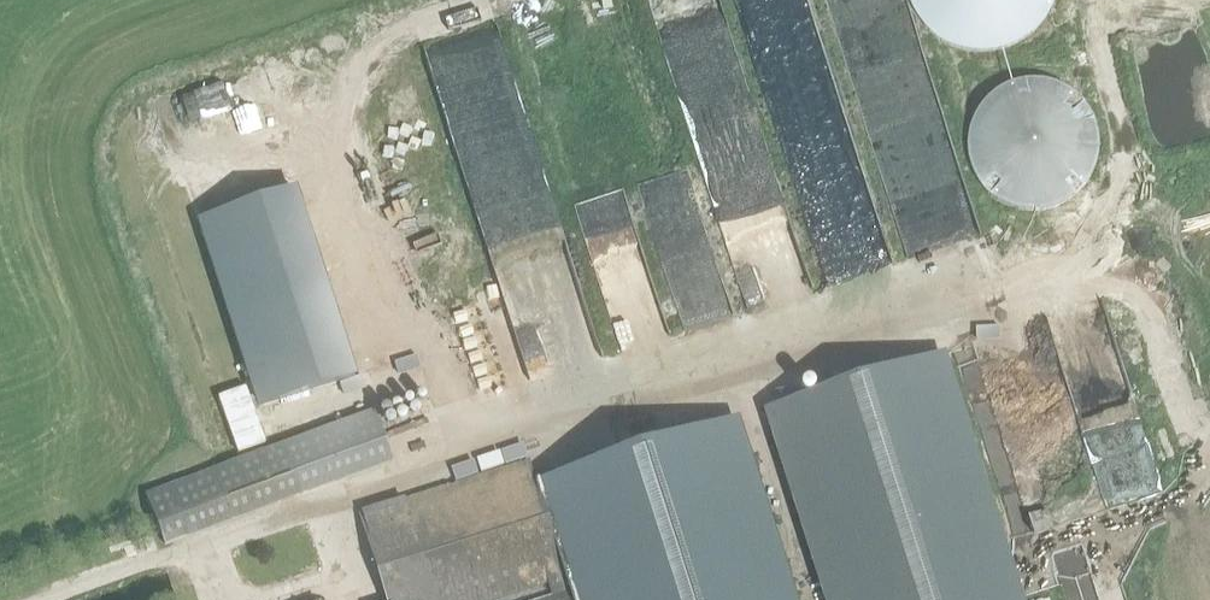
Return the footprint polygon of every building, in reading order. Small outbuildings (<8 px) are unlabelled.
[(914,14),(926,30),(942,42),(960,50),(980,53),(1000,50),(1019,42),(1035,30),(1047,14),(1053,0),(908,0),(914,14)] [(1160,93),(1186,90),(1176,0),(1150,0),(1160,93)] [(997,202),(1030,211),(1062,202),(1086,179),(1095,146),(1086,114),(1062,90),(1030,81),(997,90),(973,114),(965,146),(973,179),(997,202)] [(202,220),(262,406),(353,377),(294,191),(202,220)] [(1054,311),(1105,507),(1159,492),(1108,296),(1054,311)] [(532,305),(513,312),(534,378),(554,372),(532,305)] [(486,351),(454,360),(467,408),(499,400),(486,351)] [(824,583),(830,599),(1016,599),(939,356),(769,410),(824,583)] [(511,401),(523,399),(520,376),(507,378),(511,401)] [(146,496),(165,546),(391,462),(372,412),(146,496)] [(732,422),(536,484),(565,578),(570,594),(572,599),(789,599),(732,422)] [(570,594),(553,599),(548,583),(565,578),(536,484),(529,462),(359,515),(386,599),(572,599),(570,594)] [(1050,509),(1031,515),(1037,533),(1056,526),(1050,509)] [(1066,583),(1071,599),(1102,599),(1094,574),(1091,575),(1083,549),(1064,554),(1072,581),(1066,583)]
